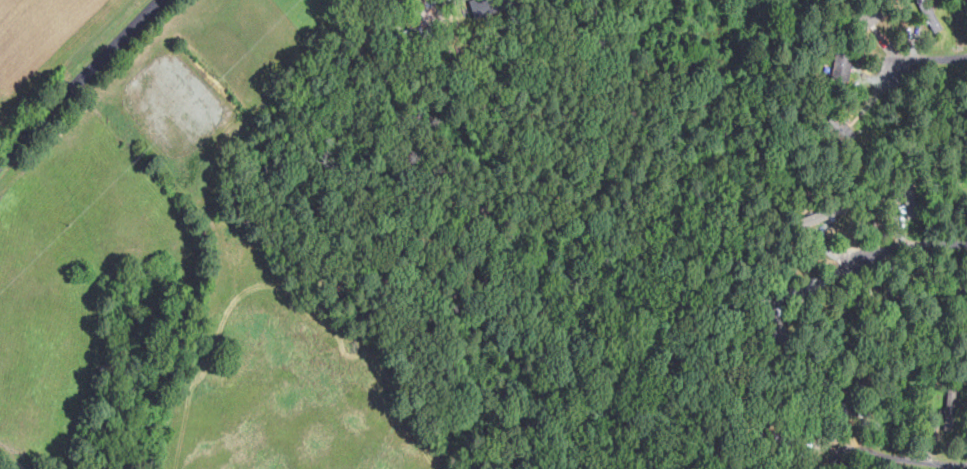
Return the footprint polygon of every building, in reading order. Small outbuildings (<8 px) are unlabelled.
[(848,81),(853,58),(835,54),(830,78),(848,81)]
